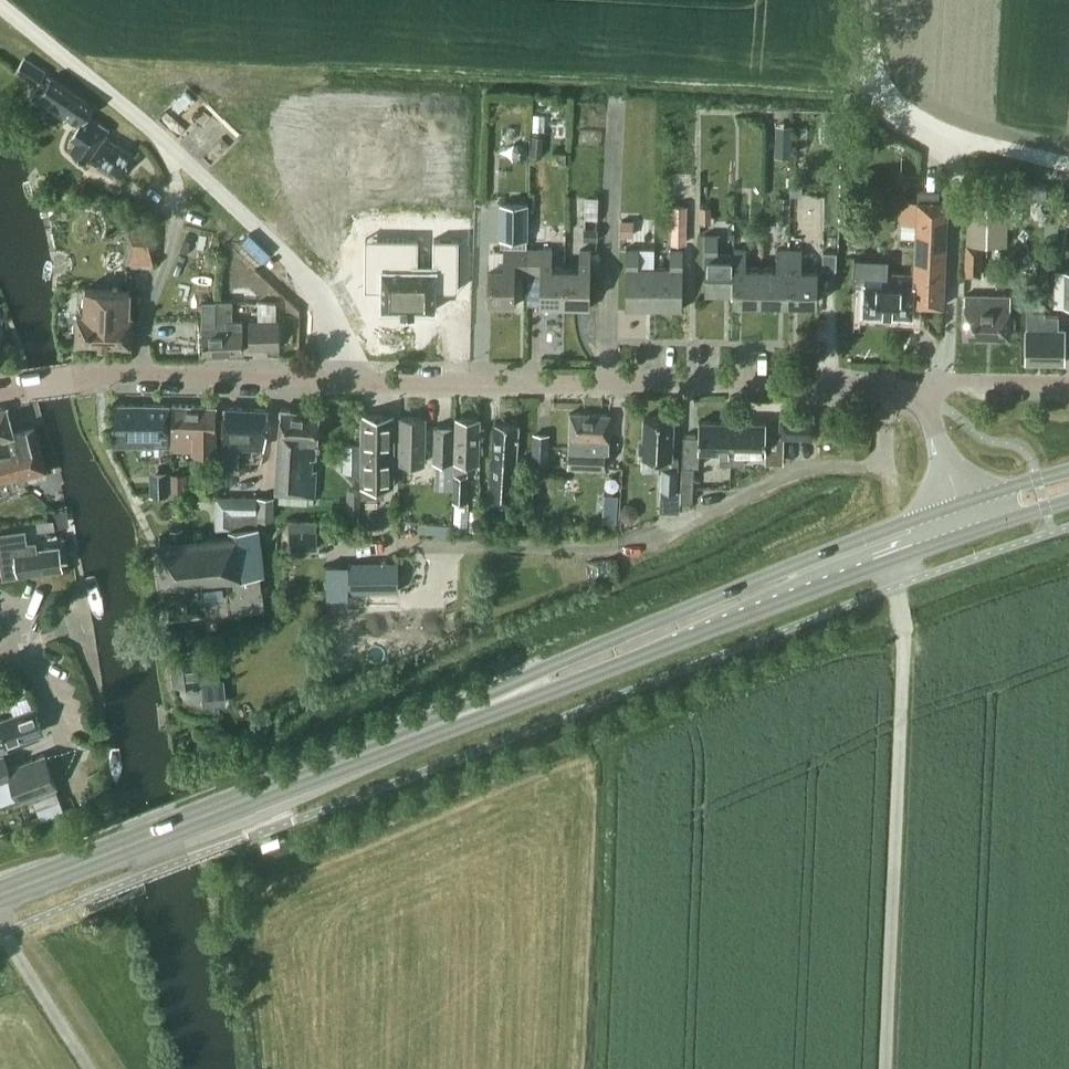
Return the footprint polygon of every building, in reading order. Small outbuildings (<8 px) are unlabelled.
[(15,70),(36,84),(46,70),(25,55),(15,70)] [(135,155),(104,135),(108,129),(84,113),(90,103),(49,75),(36,95),(77,123),(69,135),(75,139),(70,147),(112,175),(115,170),(122,175),(135,155)] [(543,134),(532,134),(531,154),(542,155),(543,134)] [(775,137),(775,155),(792,156),(792,137),(775,137)] [(528,147),(524,142),(517,142),(513,146),(513,155),(516,160),(523,160),(527,156),(528,147)] [(802,173),(790,172),(790,194),(802,194),(802,173)] [(967,200),(964,274),(981,274),(982,243),(1007,243),(1008,221),(1022,221),(1022,220),(1022,199),(1023,199),(1024,184),(967,182),(967,200)] [(1026,186),(1026,197),(1047,197),(1047,186),(1026,186)] [(945,200),(938,200),(917,199),(913,272),(865,270),(864,278),(863,278),(862,311),(913,313),(913,302),(943,304),(948,205),(945,200)] [(500,201),(500,237),(528,237),(528,201),(500,201)] [(671,203),(670,242),(685,242),(686,204),(671,203)] [(711,203),(699,203),(699,221),(711,221),(711,203)] [(1059,204),(1058,219),(1068,220),(1068,204),(1059,204)] [(156,220),(128,218),(125,261),(154,262),(156,220)] [(532,239),(549,239),(549,226),(532,225),(532,239)] [(597,239),(598,227),(584,227),(583,239),(597,239)] [(181,243),(207,246),(209,234),(183,231),(181,243)] [(705,293),(732,293),(733,293),(734,252),(718,252),(718,233),(706,232),(705,293)] [(734,246),(734,252),(733,293),(732,293),(732,299),(761,300),(761,265),(746,265),(746,247),(734,246)] [(529,271),(529,247),(504,247),(504,265),(489,265),(489,305),(514,305),(514,271),(529,271)] [(540,305),(565,306),(566,266),(551,266),(551,247),(529,247),(529,271),(541,272),(540,305)] [(626,307),(654,307),(654,266),(638,266),(638,247),(626,247),(626,307)] [(761,300),(788,300),(789,247),(776,247),(776,266),(761,265),(761,300)] [(802,248),(789,247),(788,300),(817,301),(817,267),(802,266),(802,248)] [(419,249),(383,248),(382,278),(366,277),(365,298),(382,299),(382,317),(403,318),(403,319),(414,320),(414,318),(435,319),(435,301),(458,301),(459,250),(435,249),(434,280),(418,279),(419,249)] [(580,266),(566,266),(565,306),(589,306),(590,248),(580,248),(580,266)] [(670,266),(654,266),(654,307),(682,308),(682,248),(670,248),(670,266)] [(130,343),(132,313),(129,313),(130,289),(85,286),(84,310),(78,310),(76,340),(130,343)] [(1010,335),(1010,294),(964,293),(964,301),(963,334),(1010,335)] [(202,316),(203,349),(203,352),(243,350),(242,318),(232,318),(231,299),(215,299),(215,298),(202,299),(202,316)] [(262,317),(278,315),(276,301),(260,303),(262,317)] [(1064,328),(1058,328),(1059,314),(1045,314),(1046,309),(1026,309),(1025,362),(1063,362),(1064,328)] [(280,348),(280,319),(249,320),(250,349),(280,348)] [(169,444),(170,403),(115,402),(114,442),(169,444)] [(42,439),(37,422),(14,430),(5,403),(0,404),(0,478),(16,473),(19,483),(52,473),(42,439)] [(171,447),(216,448),(216,407),(216,404),(173,403),(171,447)] [(268,428),(269,412),(268,411),(268,407),(224,405),(223,426),(224,426),(223,443),(222,443),(221,467),(238,468),(239,444),(264,446),(267,428),(268,428)] [(320,448),(320,445),(318,442),(320,410),(290,408),(290,407),(280,406),(275,492),(315,494),(317,467),(312,467),(313,455),(316,455),(317,451),(320,448)] [(814,435),(814,411),(781,409),(781,412),(780,412),(780,429),(780,434),(814,435)] [(609,450),(611,413),(570,411),(569,436),(568,464),(604,466),(605,450),(609,450)] [(363,412),(362,475),(391,476),(392,441),(393,413),(363,412)] [(679,454),(672,454),(674,415),(644,414),(643,437),(639,437),(639,448),(642,448),(642,454),(659,454),(659,466),(661,467),(660,487),(677,488),(678,466),(679,454)] [(424,461),(425,415),(400,415),(399,461),(424,461)] [(479,460),(480,417),(456,416),(454,459),(453,499),(466,500),(468,460),(479,460)] [(699,419),(699,434),(683,433),(681,499),(693,500),(695,465),(699,465),(699,449),(720,449),(720,462),(731,462),(732,419),(699,419)] [(732,419),(731,462),(745,462),(745,449),(765,450),(766,420),(732,419)] [(517,460),(520,424),(519,423),(494,421),(491,456),(490,456),(487,500),(513,502),(516,460),(517,460)] [(454,425),(434,424),(433,460),(453,461),(454,425)] [(532,461),(548,462),(550,432),(533,431),(532,461)] [(170,472),(170,493),(187,493),(187,471),(170,472)] [(169,474),(154,475),(154,492),(170,491),(169,474)] [(360,488),(347,487),(347,509),(360,510),(360,488)] [(680,488),(660,487),(659,515),(679,516),(680,488)] [(173,538),(155,539),(160,580),(162,580),(164,603),(168,602),(170,616),(265,605),(261,571),(264,571),(258,524),(257,524),(255,494),(215,495),(216,527),(230,525),(230,531),(183,537),(182,527),(172,528),(173,538)] [(638,508),(633,502),(625,502),(620,507),(620,515),(625,520),(632,520),(638,515),(638,508)] [(513,510),(495,509),(494,523),(513,524),(513,510)] [(478,518),(470,518),(470,527),(478,527),(478,518)] [(292,522),(293,546),(318,545),(317,521),(292,522)] [(38,547),(36,539),(27,540),(26,528),(0,532),(0,558),(3,575),(62,566),(59,544),(38,547)] [(399,560),(349,561),(350,590),(399,590),(399,560)] [(199,645),(197,628),(178,630),(180,648),(199,645)] [(218,653),(171,656),(173,682),(220,679),(218,653)] [(0,718),(0,743),(5,741),(6,743),(42,729),(34,706),(0,718)] [(0,754),(0,781),(11,776),(20,798),(56,784),(44,753),(9,767),(3,752),(0,754)]
